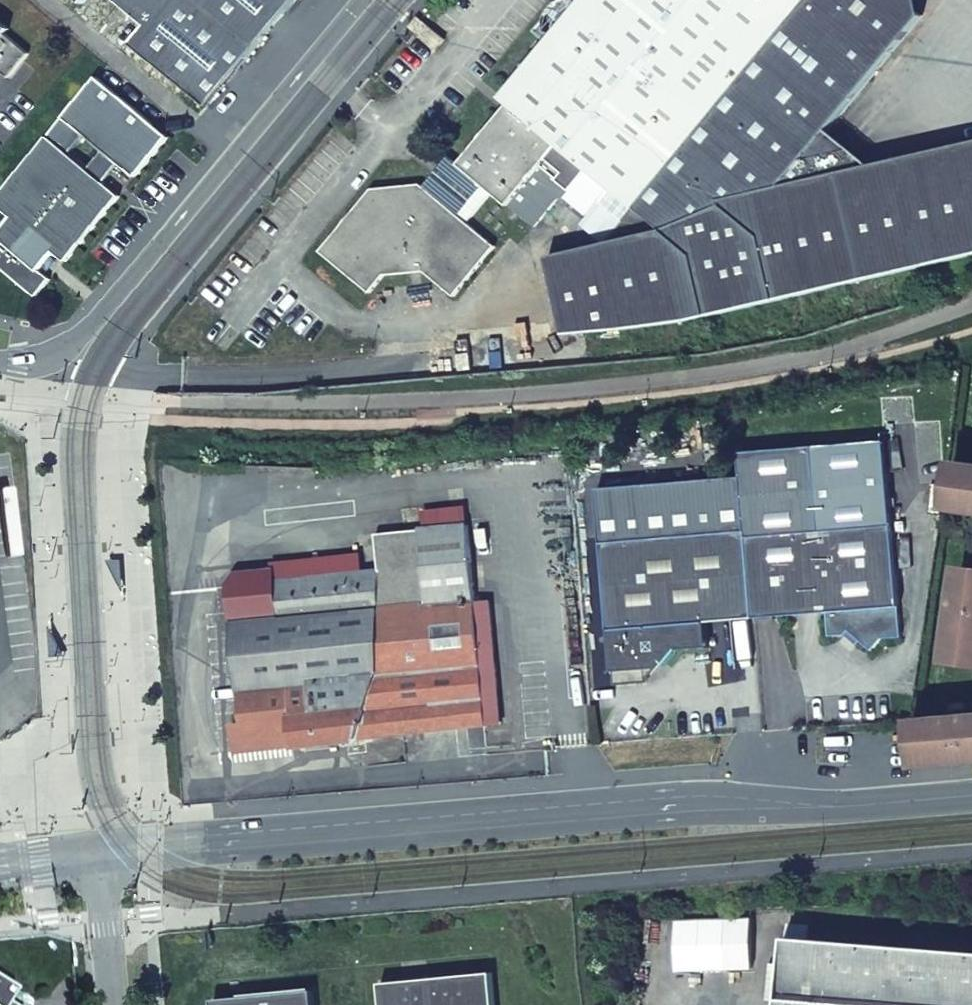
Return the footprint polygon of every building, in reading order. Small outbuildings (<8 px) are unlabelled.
[(207,109),(238,72),(299,0),(121,0),(152,26),(137,46),(207,109)] [(830,143),(931,21),(917,9),(925,0),(560,0),(534,31),(548,43),(535,59),(764,249),(641,306),(576,325),(577,331),(635,328),(696,321),(971,261),(971,151),(868,177),(830,143)] [(418,17),(410,27),(437,49),(445,39),(418,17)] [(7,79),(27,53),(8,37),(13,30),(0,18),(0,75),(7,79)] [(535,59),(503,98),(511,104),(560,145),(590,171),(568,198),(589,215),(600,202),(623,222),(613,240),(554,256),(576,325),(641,306),(764,249),(535,59)] [(96,77),(0,192),(0,209),(9,217),(0,228),(0,270),(34,299),(49,281),(38,272),(46,263),(54,255),(65,264),(120,198),(104,184),(119,166),(135,179),(170,139),(96,77)] [(560,145),(511,104),(460,165),(455,160),(444,172),(440,168),(438,171),(471,198),(483,184),(510,206),(560,145)] [(471,198),(438,171),(434,176),(439,179),(429,191),(421,184),(372,189),(320,251),(370,293),(385,276),(425,272),(455,296),(496,247),(457,215),(471,198)] [(955,464),(949,509),(971,512),(971,466),(955,464)] [(754,618),(746,531),(741,475),(597,489),(615,685),(648,682),(647,679),(647,668),(657,656),(663,661),(666,664),(679,650),(709,647),(708,622),(754,618)] [(351,575),(230,588),(241,690),(232,691),(237,754),(294,750),(294,752),(487,726),(475,602),(468,524),(377,535),(380,571),(351,575)] [(893,524),(748,537),(755,618),(828,611),(830,635),(846,634),(850,630),(872,649),(883,637),(901,636),(895,550),(893,524)] [(746,531),(754,618),(755,618),(748,537),(747,531),(746,531)] [(119,560),(111,561),(125,590),(125,560),(119,560)] [(305,576),(315,575),(314,565),(303,566),(305,576)] [(971,665),(971,570),(962,569),(949,662),(971,665)] [(504,725),(492,601),(475,602),(487,726),(504,725)] [(54,657),(67,656),(52,628),(54,657)] [(647,679),(663,661),(657,656),(647,668),(647,679)] [(971,763),(971,718),(914,723),(918,768),(971,763)] [(809,926),(788,924),(787,938),(808,940),(809,926)] [(808,940),(787,938),(782,1004),(971,1004),(971,954),(808,940)] [(493,974),(429,980),(429,976),(402,978),(402,982),(381,984),(383,1004),(496,1004),(493,974)] [(7,1003),(16,989),(0,979),(0,1004),(11,1004),(7,1003)] [(314,991),(257,996),(257,992),(230,994),(230,999),(213,1000),(214,1004),(315,1004),(314,991)]
